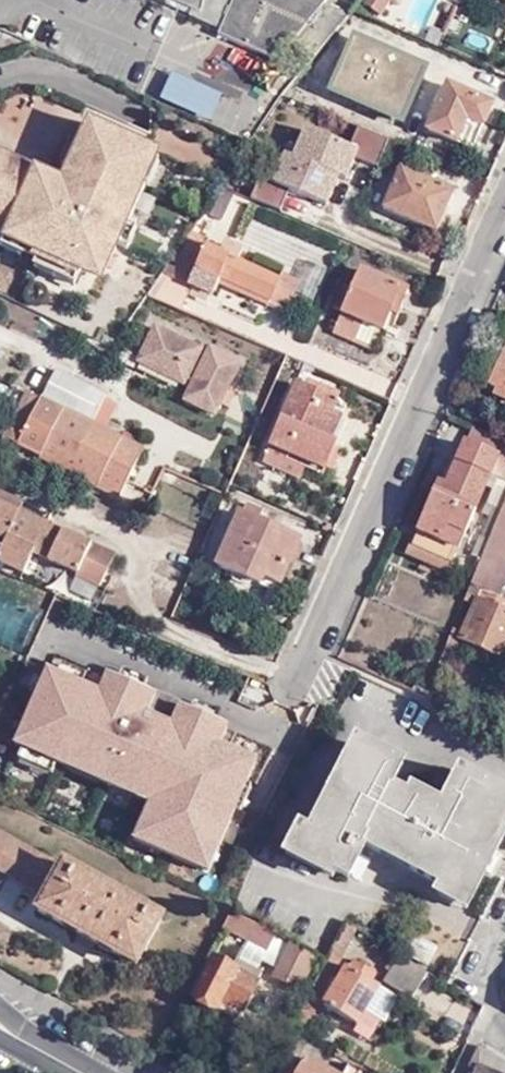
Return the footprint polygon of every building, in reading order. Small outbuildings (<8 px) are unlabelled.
[(192,11),(198,0),(168,0),(192,11)] [(192,11),(189,18),(222,32),(247,0),(198,0),(192,11)] [(219,36),(279,62),(292,45),(312,63),(348,14),(325,5),(329,0),(247,0),(222,32),(219,36)] [(380,14),(391,0),(362,0),(362,1),(380,14)] [(326,95),(404,127),(428,67),(351,35),(326,95)] [(305,98),(336,63),(327,56),(297,90),(305,98)] [(482,122),(491,100),(448,80),(428,125),(466,142),(476,119),(482,122)] [(101,285),(150,176),(138,171),(148,150),(89,124),(58,193),(30,181),(34,170),(0,155),(0,240),(101,285)] [(380,160),(386,135),(356,128),(351,153),(380,160)] [(261,199),(280,205),(285,192),(328,207),(338,180),(346,182),(358,149),(300,129),(291,155),(278,151),(261,199)] [(436,226),(453,188),(401,165),(384,203),(436,226)] [(152,296),(183,310),(195,285),(213,293),(218,282),(221,275),(271,297),(280,277),(240,259),(244,248),(227,240),(222,251),(189,237),(154,292),(152,296)] [(341,306),(382,325),(390,308),(397,312),(408,288),(360,265),(341,306)] [(271,297),(269,302),(287,309),(301,278),(283,270),(280,277),(271,297)] [(271,297),(221,275),(218,282),(268,304),(269,302),(271,297)] [(373,346),(382,325),(341,306),(332,327),(373,346)] [(186,397),(216,413),(222,401),(228,387),(242,361),(212,346),(210,351),(157,324),(142,354),(195,380),(192,386),(186,397)] [(488,381),(494,383),(491,389),(504,395),(504,341),(488,381)] [(0,348),(0,381),(13,355),(0,348)] [(195,380),(142,354),(133,371),(179,394),(185,382),(192,386),(195,380)] [(56,366),(41,394),(74,412),(89,383),(56,366)] [(320,434),(335,398),(297,381),(272,441),(308,458),(325,466),(336,441),(330,438),(320,434)] [(17,441),(72,469),(91,420),(105,391),(89,383),(74,412),(41,394),(40,395),(27,389),(18,407),(4,434),(17,441)] [(236,391),(228,387),(222,401),(230,405),(236,391)] [(344,403),(335,398),(320,434),(330,438),(344,403)] [(91,420),(72,469),(120,492),(144,448),(121,436),(98,424),(93,422),(91,420)] [(496,458),(504,439),(504,436),(473,421),(464,442),(465,443),(496,458)] [(147,441),(124,429),(121,436),(144,448),(147,441)] [(413,536),(451,556),(456,545),(444,540),(450,526),(462,531),(490,470),(504,476),(504,439),(496,458),(465,443),(458,459),(442,496),(433,492),(413,536)] [(308,458),(272,441),(263,461),(299,478),(308,458)] [(449,456),(433,492),(442,496),(458,459),(449,456)] [(500,510),(504,497),(504,481),(496,478),(486,505),(491,507),(500,510)] [(18,510),(22,500),(0,490),(0,537),(6,539),(18,510)] [(495,594),(504,573),(504,497),(500,510),(488,538),(480,559),(476,568),(470,583),(480,588),(495,594)] [(263,509),(245,501),(241,510),(258,519),(263,509)] [(479,535),(488,538),(500,510),(491,507),(479,535)] [(35,552),(47,523),(18,510),(6,539),(0,554),(0,561),(26,572),(27,570),(35,552)] [(274,591),(299,538),(258,519),(241,510),(239,510),(215,561),(274,591)] [(47,523),(35,552),(78,572),(77,576),(101,586),(116,554),(47,523)] [(456,545),(462,531),(450,526),(444,540),(456,545)] [(471,556),(480,559),(488,538),(479,535),(471,556)] [(449,561),(451,556),(413,536),(410,544),(449,561)] [(452,564),(449,561),(410,544),(406,542),(402,552),(448,572),(452,564)] [(23,578),(93,607),(101,586),(77,576),(78,572),(35,552),(27,570),(26,572),(23,578)] [(495,594),(480,588),(459,636),(504,656),(504,598),(495,594)] [(37,607),(0,595),(0,641),(24,649),(37,607)] [(228,728),(106,675),(98,691),(47,669),(14,745),(149,804),(133,840),(209,873),(257,761),(221,745),(228,728)] [(410,870),(462,898),(504,818),(504,797),(461,774),(438,815),(393,790),(405,766),(365,746),(357,759),(350,757),(299,851),(348,877),(365,847),(369,839),(370,839),(414,863),(410,870)] [(49,857),(0,831),(0,869),(33,887),(49,857)] [(365,847),(410,870),(414,863),(370,839),(369,839),(365,847)] [(137,965),(162,918),(63,864),(37,909),(137,965)] [(277,936),(232,911),(223,927),(269,951),(277,936)] [(342,921),(323,961),(326,959),(349,924),(342,921)] [(326,959),(323,961),(298,1013),(299,1014),(309,1019),(354,928),(349,924),(326,959)] [(427,964),(435,948),(409,935),(400,950),(427,964)] [(296,990),(314,956),(289,943),(272,979),(296,990)] [(411,995),(426,970),(396,953),(381,978),(411,995)] [(195,998),(237,1020),(262,972),(240,961),(236,967),(215,958),(195,998)] [(321,1004),(354,1023),(377,984),(344,966),(321,1004)] [(478,1072),(504,1072),(504,1059),(480,1045),(469,1068),(479,1072),(478,1072)] [(305,1056),(296,1072),(335,1072),(305,1056)] [(348,1065),(364,1072),(371,1072),(351,1061),(348,1065)]
